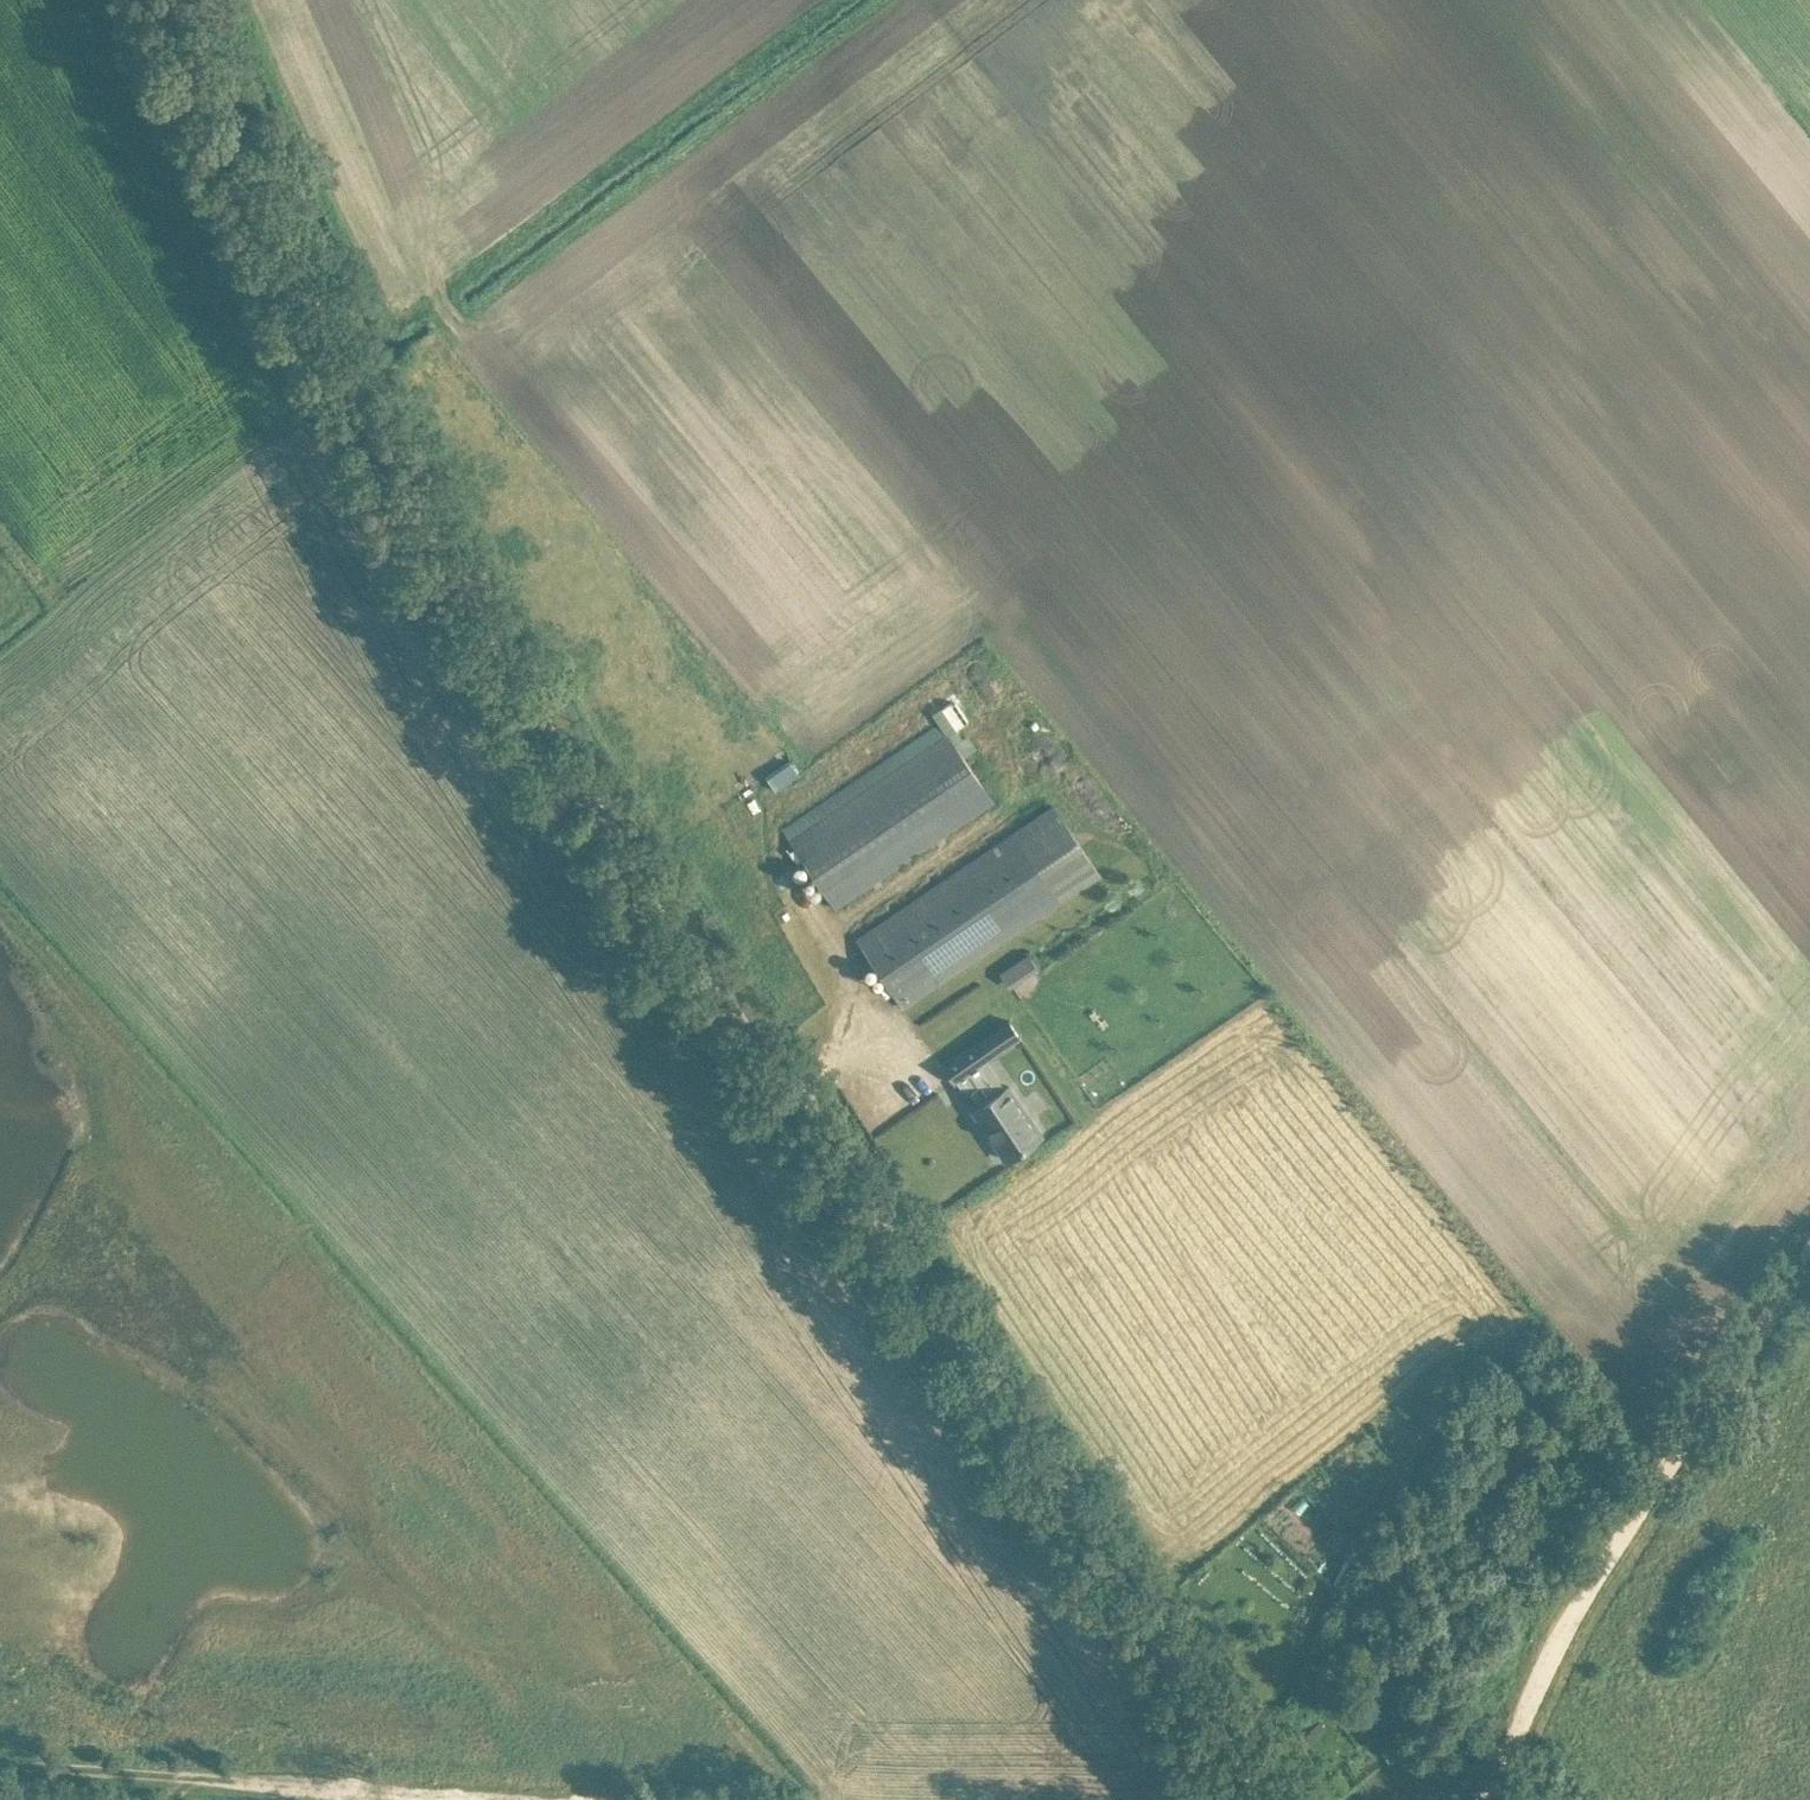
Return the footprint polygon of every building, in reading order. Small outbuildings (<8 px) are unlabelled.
[(422,352),(408,362),(417,377),(432,368),(422,352)] [(956,695),(940,707),(954,727),(970,715),(956,695)] [(965,756),(949,733),(791,839),(836,906),(994,801),(993,799),(1003,792),(976,749),(965,756)] [(766,772),(773,786),(797,774),(790,760),(766,772)] [(904,1005),(923,992),(1099,875),(1054,807),(858,938),(904,1005)] [(1029,953),(1000,972),(1011,988),(1014,986),(1039,969),(1038,966),(1029,953)] [(976,1042),(943,1065),(954,1081),(960,1077),(987,1058),(976,1042)] [(973,1109),(1006,1158),(1042,1134),(1009,1085),(988,1099),(979,1085),(965,1094),(974,1108),(973,1109)]
